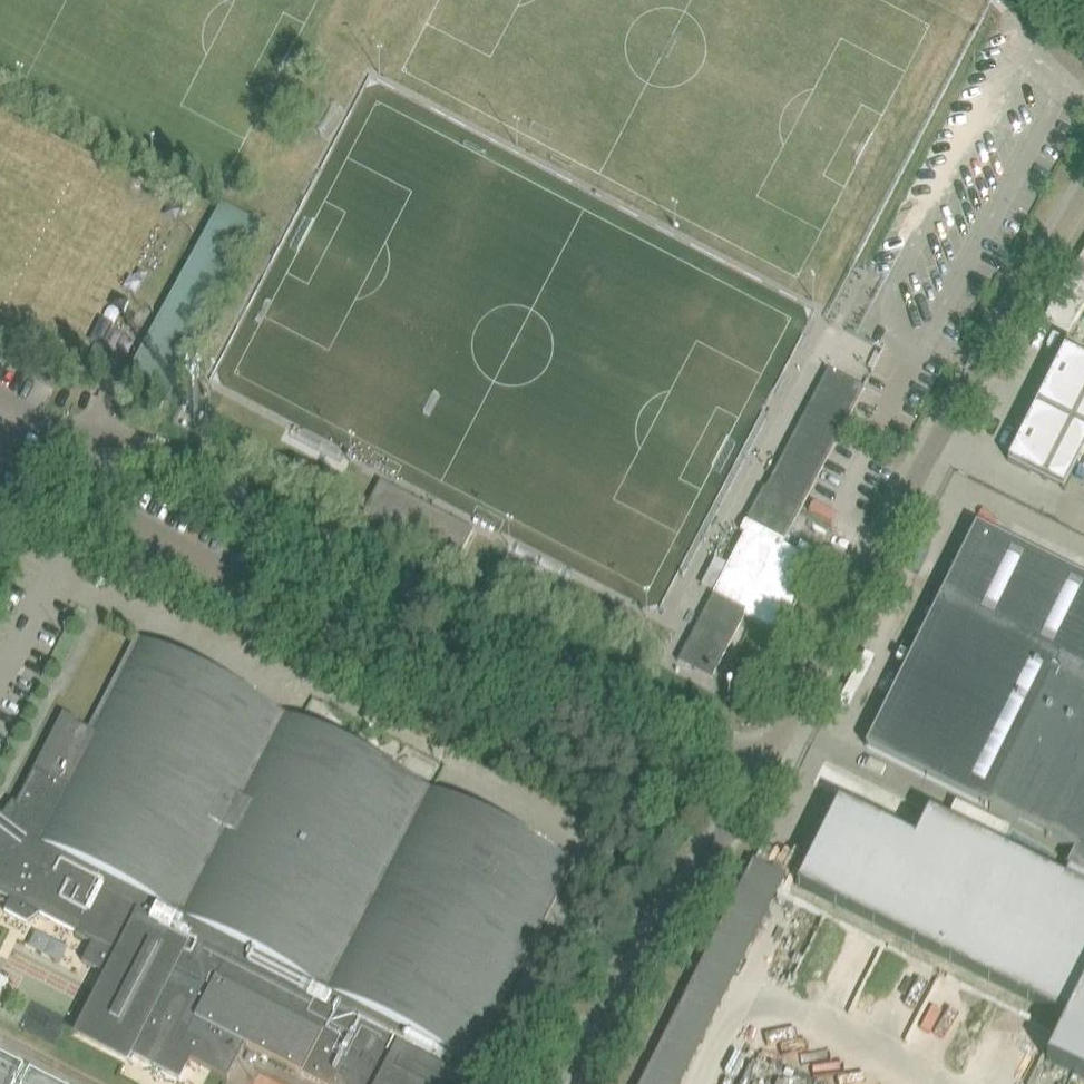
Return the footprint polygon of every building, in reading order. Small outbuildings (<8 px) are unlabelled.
[(181,375),(259,223),(222,205),(127,377),(167,399),(181,375)] [(1043,324),(1071,339),(1083,316),(1083,257),(1043,324)] [(1008,462),(1064,491),(1083,451),(1083,361),(1064,351),(1008,462)] [(784,617),(790,616),(807,583),(805,577),(813,561),(782,545),(843,430),(865,388),(828,369),(790,442),(793,444),(789,453),(785,451),(766,489),(763,488),(740,531),(745,534),(678,661),(712,679),(745,616),(776,632),(784,617)] [(474,530),(381,481),(364,513),(457,562),(474,530)] [(976,526),(940,598),(866,746),(886,756),(1074,852),(1066,868),(1083,876),(1083,580),(976,526)] [(228,1078),(244,1044),(321,1083),(461,1083),(575,863),(136,636),(88,729),(66,718),(18,812),(14,810),(9,820),(4,818),(0,826),(0,883),(28,898),(26,903),(94,938),(83,962),(104,972),(73,1035),(128,1063),(132,1055),(180,1079),(190,1059),(228,1078)] [(797,885),(1065,1019),(1067,1020),(1083,986),(1083,889),(929,812),(915,840),(838,802),(797,885)] [(1046,1059),(1083,1078),(1083,986),(1067,1020),(1065,1019),(1046,1059)]
